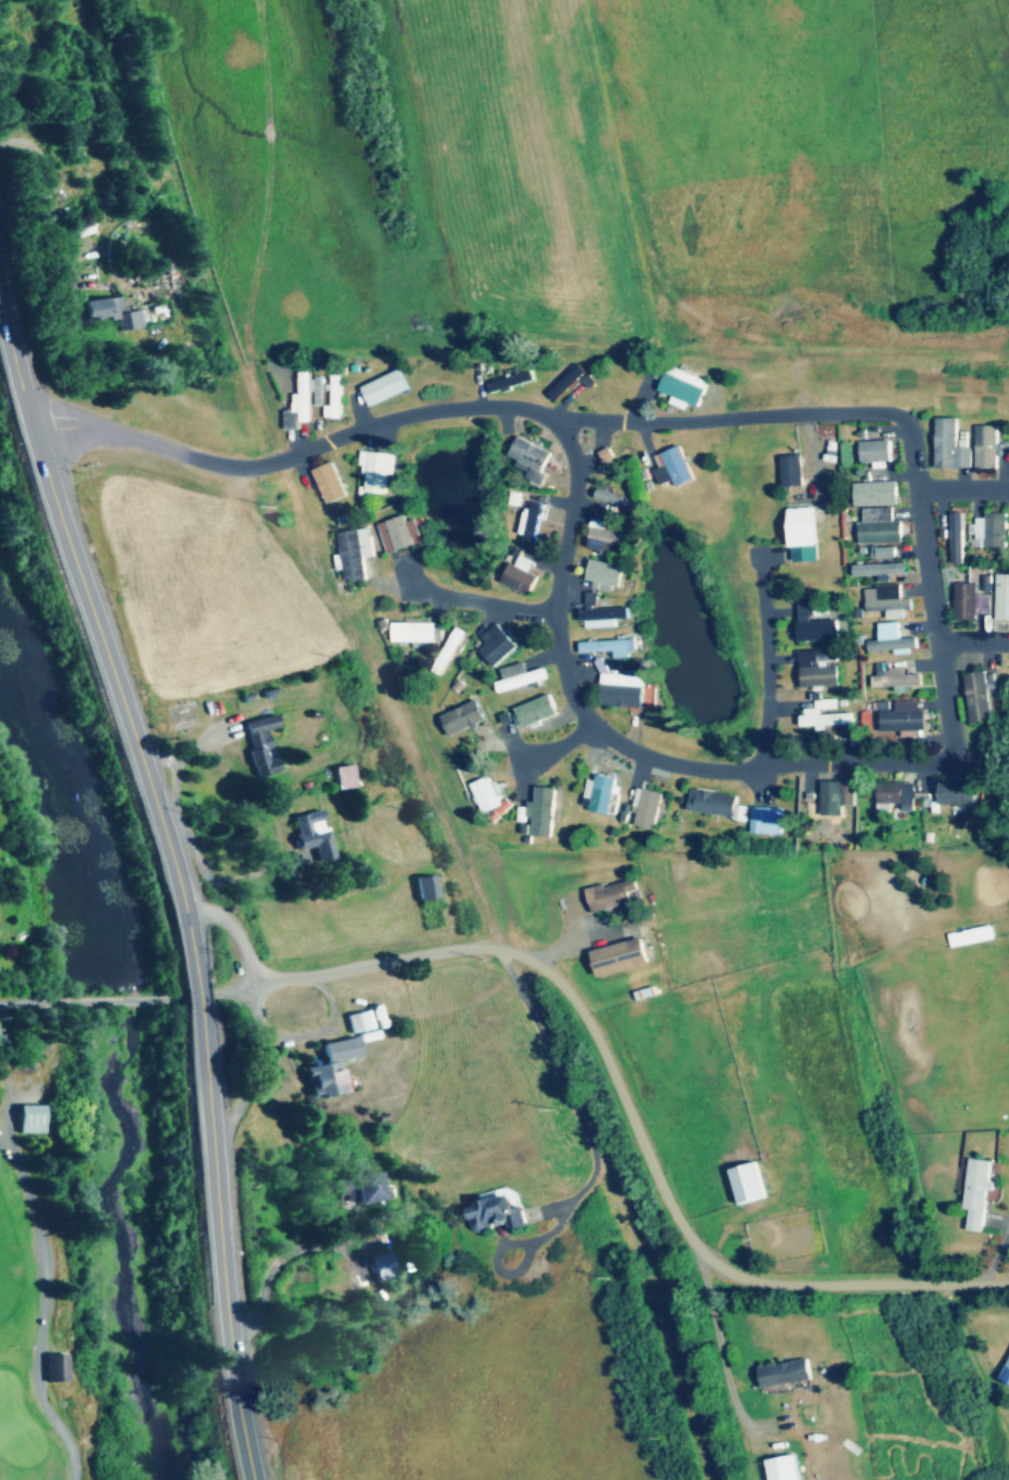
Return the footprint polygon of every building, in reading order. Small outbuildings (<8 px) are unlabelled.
[(121,330),(143,328),(142,311),(123,313),(121,297),(81,302),(84,325),(120,321),(121,330)] [(599,380),(582,363),(551,393),(560,402),(571,391),(579,399),(599,380)] [(688,408),(690,403),(702,407),(712,380),(671,366),(662,392),(675,396),(673,402),(688,408)] [(364,387),(373,407),(411,389),(403,369),(364,387)] [(492,381),(494,391),(539,380),(536,370),(492,381)] [(345,376),(334,376),(334,419),(345,419),(345,376)] [(938,468),(973,468),(973,448),(960,448),(960,418),(938,418),(938,468)] [(1000,426),(979,426),(979,469),(1000,469),(1000,426)] [(532,466),(526,480),(544,487),(550,474),(546,472),(555,451),(520,436),(511,456),(532,466)] [(861,441),(861,462),(894,462),(894,441),(861,441)] [(676,479),(679,487),(697,480),(684,445),(665,452),(670,466),(658,470),(663,484),(676,479)] [(369,494),(390,495),(391,475),(398,475),(400,454),(364,452),(362,475),(370,475),(369,494)] [(803,487),(803,456),(784,456),(784,487),(803,487)] [(351,494),(335,462),(315,471),(331,504),(351,494)] [(856,505),(900,505),(900,482),(856,482),(856,505)] [(597,495),(640,514),(644,504),(601,486),(597,495)] [(550,504),(534,501),(526,543),(542,546),(550,504)] [(790,548),(817,547),(817,506),(790,506),(790,548)] [(904,521),(895,521),(895,508),(861,508),(861,543),(904,543),(904,521)] [(954,563),(966,563),(966,512),(954,512),(954,563)] [(1008,547),(1008,514),(986,514),(986,539),(987,539),(987,547),(1008,547)] [(418,545),(416,539),(424,536),(419,519),(410,522),(408,515),(381,525),(391,554),(418,545)] [(626,554),(629,533),(608,530),(609,521),(595,519),(590,549),(626,554)] [(367,557),(376,557),(373,529),(342,532),(347,581),(369,579),(367,557)] [(898,547),(875,547),(875,558),(898,558),(898,547)] [(805,551),(804,558),(817,560),(818,553),(805,551)] [(532,595),(541,576),(531,572),(536,561),(524,555),(519,565),(513,562),(504,582),(532,595)] [(596,586),(622,592),(628,567),(592,559),(588,581),(597,583),(596,586)] [(909,564),(856,564),(856,576),(909,575),(909,564)] [(998,574),(998,621),(1008,621),(1008,574),(998,574)] [(957,619),(992,619),(992,596),(979,596),(979,583),(957,583),(957,619)] [(869,611),(914,611),(914,600),(903,600),(903,586),(869,586),(869,611)] [(599,607),(601,593),(590,592),(589,605),(599,607)] [(841,641),(840,621),(816,622),(816,605),(800,606),(801,642),(841,641)] [(633,610),(584,610),(585,629),(621,629),(621,619),(633,619),(633,610)] [(926,621),(903,621),(903,629),(926,629),(926,621)] [(441,644),(441,622),(394,622),(394,644),(441,644)] [(880,623),(881,641),(869,641),(870,654),(921,651),(920,637),(902,639),(901,622),(880,623)] [(520,646),(500,623),(484,638),(490,644),(482,651),(496,667),(520,646)] [(446,676),(457,653),(464,657),(475,635),(457,626),(436,671),(446,676)] [(617,658),(640,658),(640,641),(582,642),(583,654),(617,653),(617,658)] [(839,653),(803,652),(803,687),(841,687),(841,665),(839,665),(839,653)] [(530,673),(527,662),(504,668),(507,680),(498,682),(501,693),(550,680),(547,668),(530,673)] [(877,664),(878,676),(873,676),(874,690),(897,689),(897,690),(924,689),(923,675),(907,676),(907,667),(892,668),(892,663),(877,664)] [(648,676),(610,675),(611,664),(604,664),(602,706),(646,708),(648,676)] [(972,724),(994,722),(989,671),(967,673),(972,724)] [(561,714),(554,694),(517,708),(525,728),(561,714)] [(489,721),(480,700),(443,716),(452,737),(489,721)] [(928,732),(928,711),(921,711),(921,702),(897,702),(897,712),(881,713),(882,733),(928,732)] [(804,730),(854,729),(853,713),(823,714),(823,709),(803,709),(804,730)] [(260,774),(278,768),(268,732),(281,729),(278,716),(246,724),(260,774)] [(598,774),(591,810),(617,815),(625,779),(598,774)] [(486,814),(505,805),(491,776),(473,785),(486,814)] [(845,816),(845,806),(858,806),(858,782),(824,782),(824,816),(845,816)] [(916,783),(879,783),(879,806),(903,806),(903,811),(916,811),(916,783)] [(940,805),(977,805),(977,785),(940,785),(940,805)] [(557,787),(538,787),(537,802),(529,802),(529,813),(525,813),(525,819),(535,819),(534,836),(556,837),(557,787)] [(658,830),(666,793),(641,787),(632,824),(658,830)] [(741,795),(694,789),(691,812),(749,820),(751,806),(740,805),(741,795)] [(787,807),(754,807),(754,834),(787,834),(787,807)] [(338,859),(326,810),(295,817),(304,851),(318,848),(321,863),(338,859)] [(418,878),(422,902),(442,898),(438,875),(418,878)] [(589,891),(595,914),(635,904),(632,891),(638,890),(636,880),(589,891)] [(952,947),(997,941),(995,927),(951,933),(952,947)] [(594,951),(600,977),(651,964),(645,939),(594,951)] [(380,1040),(374,1010),(350,1016),(354,1038),(323,1045),(327,1063),(307,1067),(314,1099),(347,1092),(341,1061),(365,1056),(362,1043),(380,1040)] [(46,1105),(21,1105),(21,1132),(46,1132),(46,1105)] [(969,1231),(985,1233),(992,1161),(971,1159),(966,1209),(971,1210),(969,1231)] [(732,1168),(741,1206),(769,1199),(759,1162),(732,1168)] [(384,1199),(379,1171),(337,1178),(341,1200),(354,1198),(355,1204),(384,1199)] [(519,1187),(475,1199),(478,1211),(470,1213),(475,1234),(510,1225),(512,1230),(530,1226),(519,1187)] [(373,1256),(379,1283),(397,1279),(392,1252),(373,1256)] [(71,1355),(51,1355),(51,1382),(71,1382),(71,1355)] [(815,1381),(812,1361),(761,1368),(764,1389),(815,1381)] [(768,1460),(771,1479),(803,1479),(799,1456),(768,1460)]
